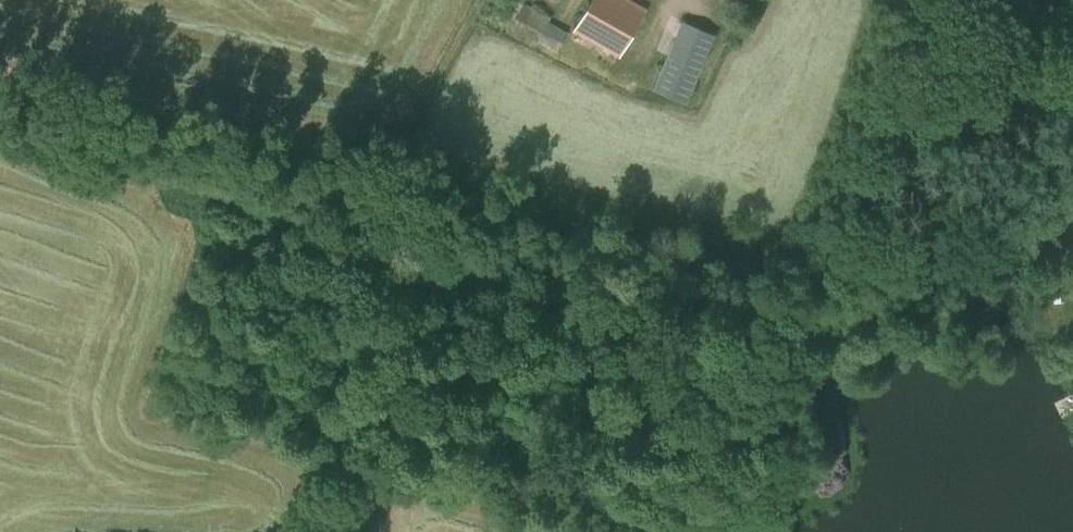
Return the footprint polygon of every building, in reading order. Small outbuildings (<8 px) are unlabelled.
[(503,9),(507,2),(504,0),(501,0),(497,6),(503,9)] [(567,41),(614,67),(647,9),(632,0),(592,0),(567,41)] [(537,43),(556,53),(567,32),(549,23),(552,18),(525,3),(513,25),(539,39),(537,43)] [(652,112),(675,122),(684,103),(687,104),(716,35),(682,20),(653,89),(661,93),(652,112)]
